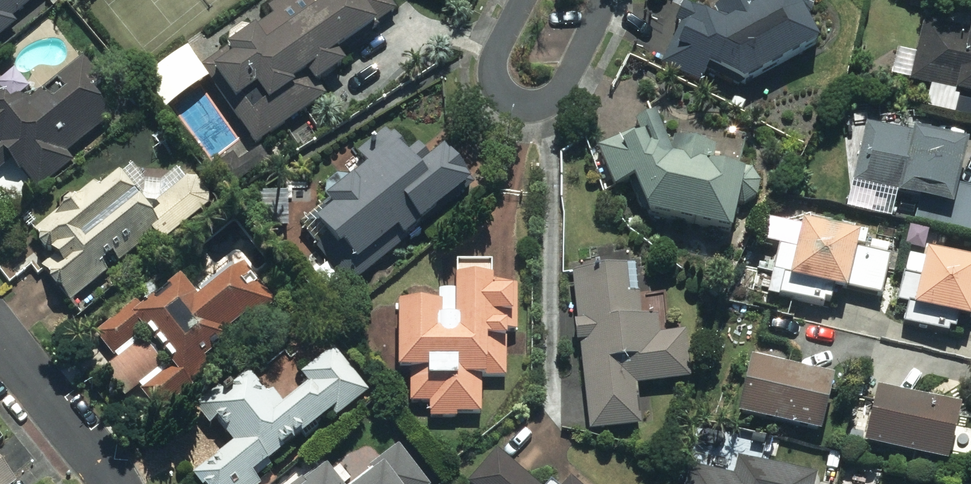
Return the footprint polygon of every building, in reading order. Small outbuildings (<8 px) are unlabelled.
[(17,22),(14,19),(36,0),(0,0),(0,37),(17,22)] [(318,83),(351,61),(344,51),(397,14),(387,0),(332,0),(317,10),(310,0),(284,0),(270,9),(276,18),(204,68),(258,145),(327,96),(318,83)] [(662,61),(704,82),(713,64),(746,81),(820,41),(805,12),(814,8),(815,0),(729,0),(716,6),(719,11),(716,16),(686,1),(676,20),(681,23),(662,61)] [(896,51),(888,80),(913,86),(909,101),(970,117),(970,28),(929,17),(919,56),(896,51)] [(67,154),(113,117),(93,92),(103,84),(81,58),(16,110),(0,91),(0,171),(14,161),(37,189),(73,161),(67,154)] [(741,170),(740,174),(714,168),(717,150),(686,142),(672,148),(660,121),(598,147),(616,187),(635,179),(649,213),(733,232),(739,204),(746,205),(758,199),(761,185),(753,172),(741,170)] [(868,125),(854,185),(922,201),(917,224),(970,236),(970,190),(959,187),(969,143),(913,130),(912,135),(868,125)] [(407,156),(387,132),(358,157),(367,167),(327,201),(334,209),(317,224),(343,253),(345,251),(366,275),(471,184),(441,150),(431,159),(419,146),(407,156)] [(120,176),(101,191),(95,184),(35,231),(40,239),(30,247),(68,295),(158,223),(120,176)] [(891,261),(858,253),(861,240),(804,226),(798,250),(781,246),(770,290),(830,305),(833,290),(849,294),(849,292),(881,299),(891,261)] [(929,254),(923,278),(905,274),(894,318),(954,333),(958,318),(970,321),(970,264),(929,254)] [(245,263),(199,301),(181,278),(140,311),(134,304),(96,334),(117,360),(103,371),(125,398),(138,388),(158,413),(196,383),(189,374),(277,304),(245,263)] [(457,305),(401,305),(401,376),(412,376),(412,402),(431,402),(431,415),(484,415),(484,376),(506,376),(507,330),(518,330),(518,288),(491,288),(492,264),(457,264),(457,305)] [(640,426),(636,384),(692,378),(687,333),(660,335),(658,317),(642,319),(639,296),(627,297),(624,270),(574,275),(590,431),(640,426)] [(336,348),(302,374),(313,387),(286,407),(274,392),(268,396),(247,369),(197,408),(210,425),(217,419),(237,446),(197,477),(202,483),(260,483),(253,474),(334,412),(337,416),(370,391),(336,348)] [(836,381),(753,360),(740,415),(823,436),(836,381)] [(961,409),(879,391),(867,446),(948,464),(961,409)] [(397,446),(368,468),(373,474),(360,483),(427,483),(397,446)] [(496,451),(469,483),(536,483),(496,451)] [(737,457),(732,476),(694,467),(690,483),(816,483),(818,476),(737,457)] [(17,482),(0,462),(0,483),(15,483),(17,482)] [(325,465),(300,483),(339,483),(325,465)]
